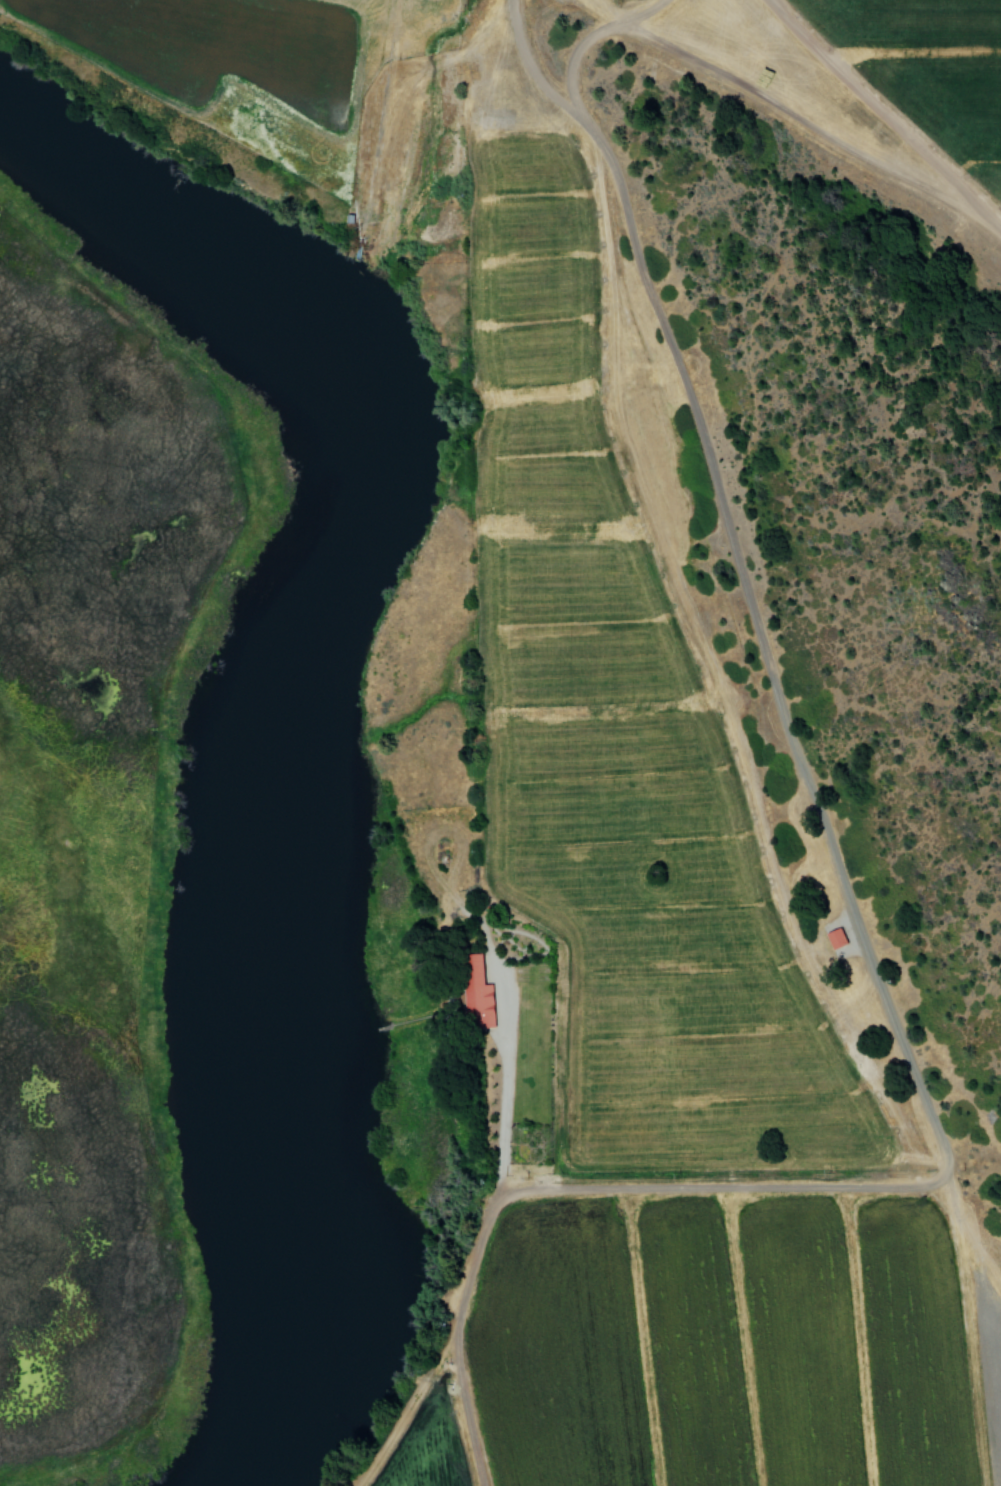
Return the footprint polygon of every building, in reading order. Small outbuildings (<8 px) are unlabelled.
[(846,944),(839,928),(825,933),(831,949),(846,944)]
